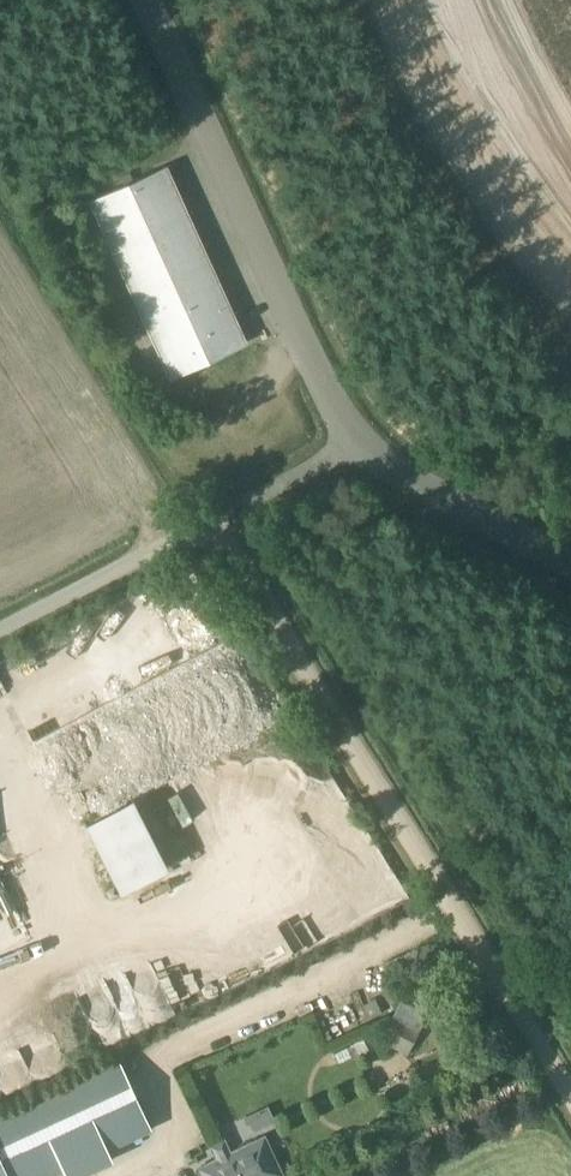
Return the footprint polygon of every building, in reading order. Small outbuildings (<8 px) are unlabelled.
[(167,166),(90,201),(170,376),(247,342),(167,166)] [(199,802),(221,791),(211,771),(189,781),(199,802)] [(133,796),(86,820),(121,890),(169,866),(133,796)] [(399,1016),(385,1043),(406,1054),(419,1027),(399,1016)] [(0,1119),(0,1160),(7,1175),(52,1175),(152,1130),(121,1063),(0,1119)] [(201,1170),(204,1175),(280,1175),(264,1140),(235,1153),(226,1135),(210,1143),(219,1161),(201,1170)]
